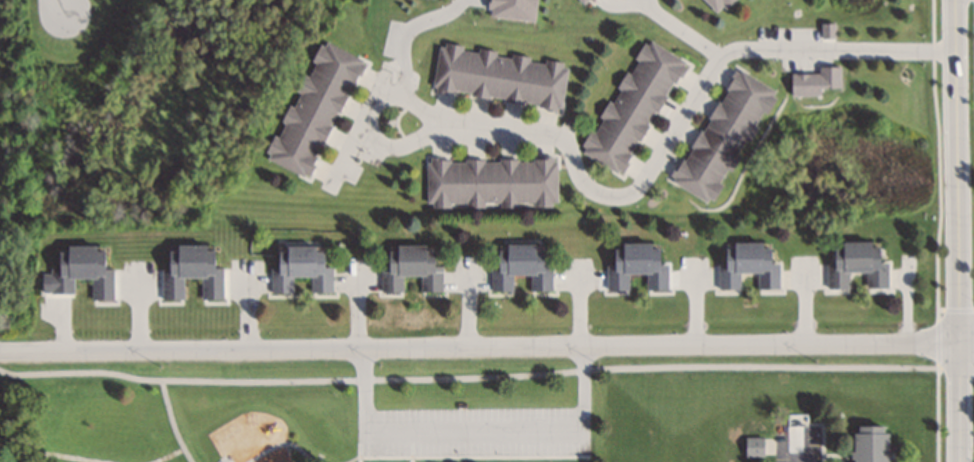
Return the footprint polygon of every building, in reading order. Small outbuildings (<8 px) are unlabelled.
[(730,0),(703,0),(716,14),(730,0)] [(620,174),(684,61),(644,38),(580,151),(620,174)] [(362,59),(319,40),(265,159),(308,178),(362,59)] [(431,90),(559,111),(567,64),(438,43),(431,90)] [(670,182),(710,204),(773,90),(733,68),(670,182)] [(788,96),(818,96),(818,74),(788,74),(788,96)] [(555,206),(555,158),(426,158),(426,207),(555,206)] [(884,243),(829,242),(828,290),(848,290),(848,273),(866,273),(866,290),(884,290),(884,243)] [(529,275),(529,291),(548,291),(548,244),(492,244),(492,292),(511,292),(511,275),(529,275)] [(645,290),(665,290),(665,245),(607,244),(607,293),(628,293),(628,275),(646,275),(645,290)] [(774,290),(774,244),(719,244),(720,292),(739,292),(739,274),(758,274),(758,290),(774,290)] [(163,301),(182,301),(182,278),(202,278),(202,299),(220,299),(220,268),(215,268),(215,245),(163,245),(163,301)] [(55,272),(40,272),(40,294),(73,294),(73,278),(91,278),(91,300),(111,300),(111,269),(105,269),(105,246),(55,246),(55,272)] [(382,295),(401,295),(401,276),(420,276),(420,293),(441,293),(441,265),(434,265),(434,246),(382,246),(382,295)] [(311,277),(311,293),(332,293),(332,267),(327,267),(327,248),(273,247),(272,294),(292,294),(292,277),(311,277)] [(885,427),(851,427),(851,461),(885,461),(885,427)] [(762,457),(762,438),(744,438),(744,457),(762,457)]
